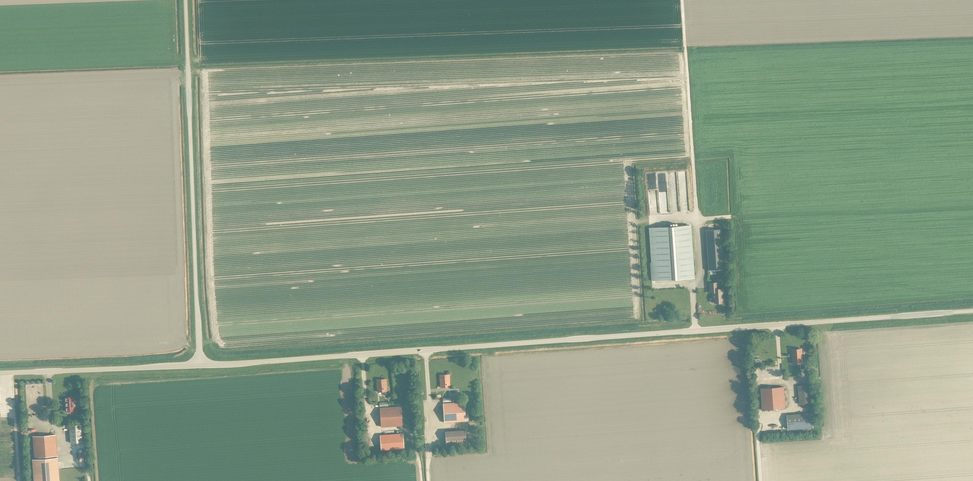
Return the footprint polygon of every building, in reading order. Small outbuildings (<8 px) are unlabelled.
[(683,168),(674,168),(676,198),(685,198),(683,168)] [(665,201),(656,202),(657,213),(666,213),(665,201)] [(650,264),(651,281),(694,278),(690,226),(649,228),(651,264),(650,264)] [(705,231),(706,245),(708,271),(723,270),(720,230),(705,231)] [(722,289),(717,289),(716,283),(709,283),(709,292),(712,292),(713,299),(714,299),(714,303),(723,303),(722,289)] [(802,363),(802,358),(804,358),(804,354),(802,354),(801,349),(791,350),(791,354),(793,354),(793,364),(802,363)] [(440,388),(449,387),(449,375),(439,375),(440,388)] [(377,392),(386,392),(385,379),(376,380),(377,392)] [(810,385),(797,386),(799,404),(811,404),(810,385)] [(762,410),(785,408),(783,387),(760,389),(762,410)] [(65,412),(74,412),(73,397),(64,398),(65,412)] [(444,423),(465,421),(463,402),(443,404),(444,423)] [(381,427),(402,426),(400,407),(380,408),(381,427)] [(783,426),(808,425),(808,416),(794,416),(794,412),(782,413),(783,426)] [(70,443),(82,442),(81,425),(69,426),(70,443)] [(461,431),(441,432),(441,439),(454,438),(454,443),(461,442),(461,431)] [(381,450),(403,449),(402,434),(380,435),(381,450)] [(34,458),(57,456),(55,435),(32,437),(34,458)] [(57,458),(32,460),(34,480),(59,480),(57,458)]
